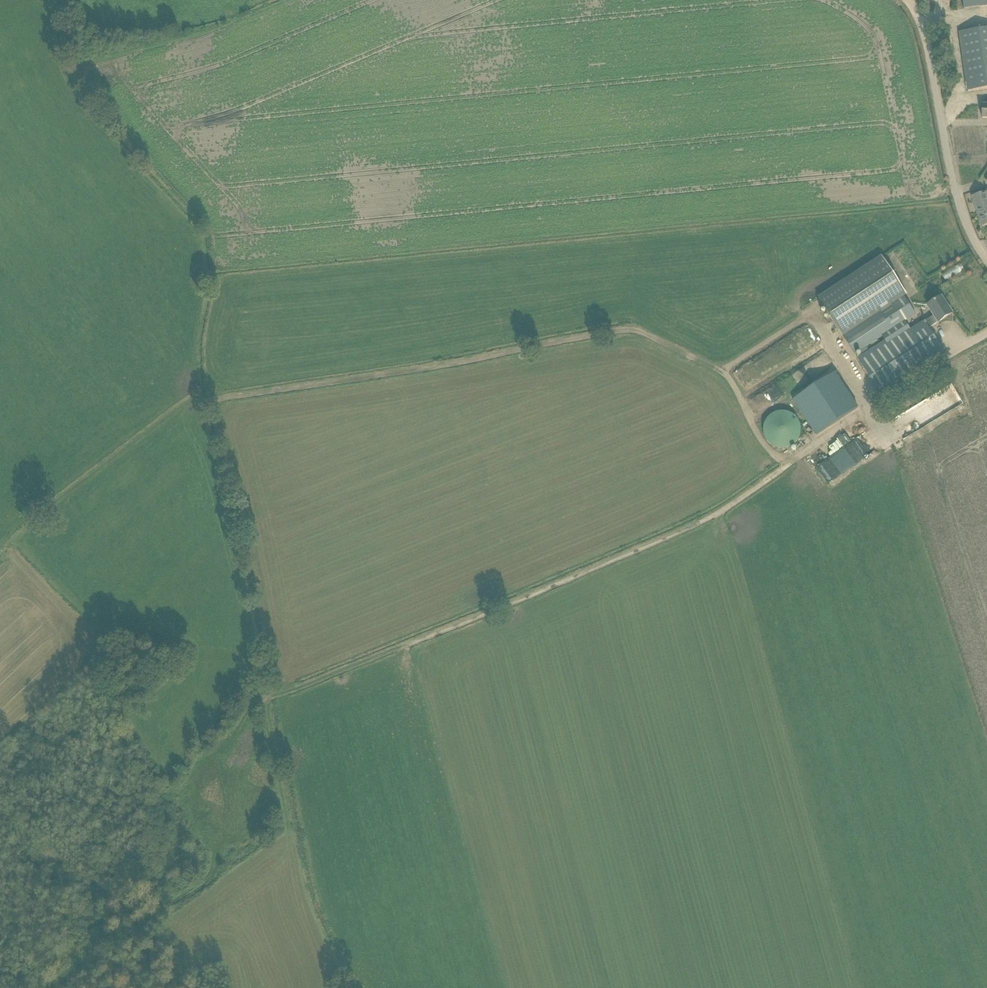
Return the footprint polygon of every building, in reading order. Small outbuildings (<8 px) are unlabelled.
[(964,9),(986,6),(986,0),(962,0),(964,9)] [(969,30),(959,32),(968,91),(986,88),(986,28),(969,30)] [(982,194),(973,196),(982,226),(986,225),(986,192),(982,194)] [(944,351),(929,329),(952,314),(941,297),(932,302),(928,305),(934,315),(924,322),(924,321),(910,330),(903,319),(914,312),(904,296),(906,294),(883,258),(819,299),(855,354),(883,336),(885,340),(858,358),(880,393),(944,351)] [(836,372),(794,400),(816,436),(858,408),(836,372)] [(910,412),(921,429),(943,414),(933,397),(910,412)] [(789,448),(792,446),(796,442),(799,438),(800,433),(800,428),(799,423),(796,418),(792,415),(788,412),(783,412),(778,412),(773,414),(769,417),(766,420),(764,425),(763,429),(764,434),(765,438),(768,443),(772,446),(777,448),(782,449),(786,449),(789,448)] [(850,446),(818,465),(828,482),(860,464),(850,446)]
